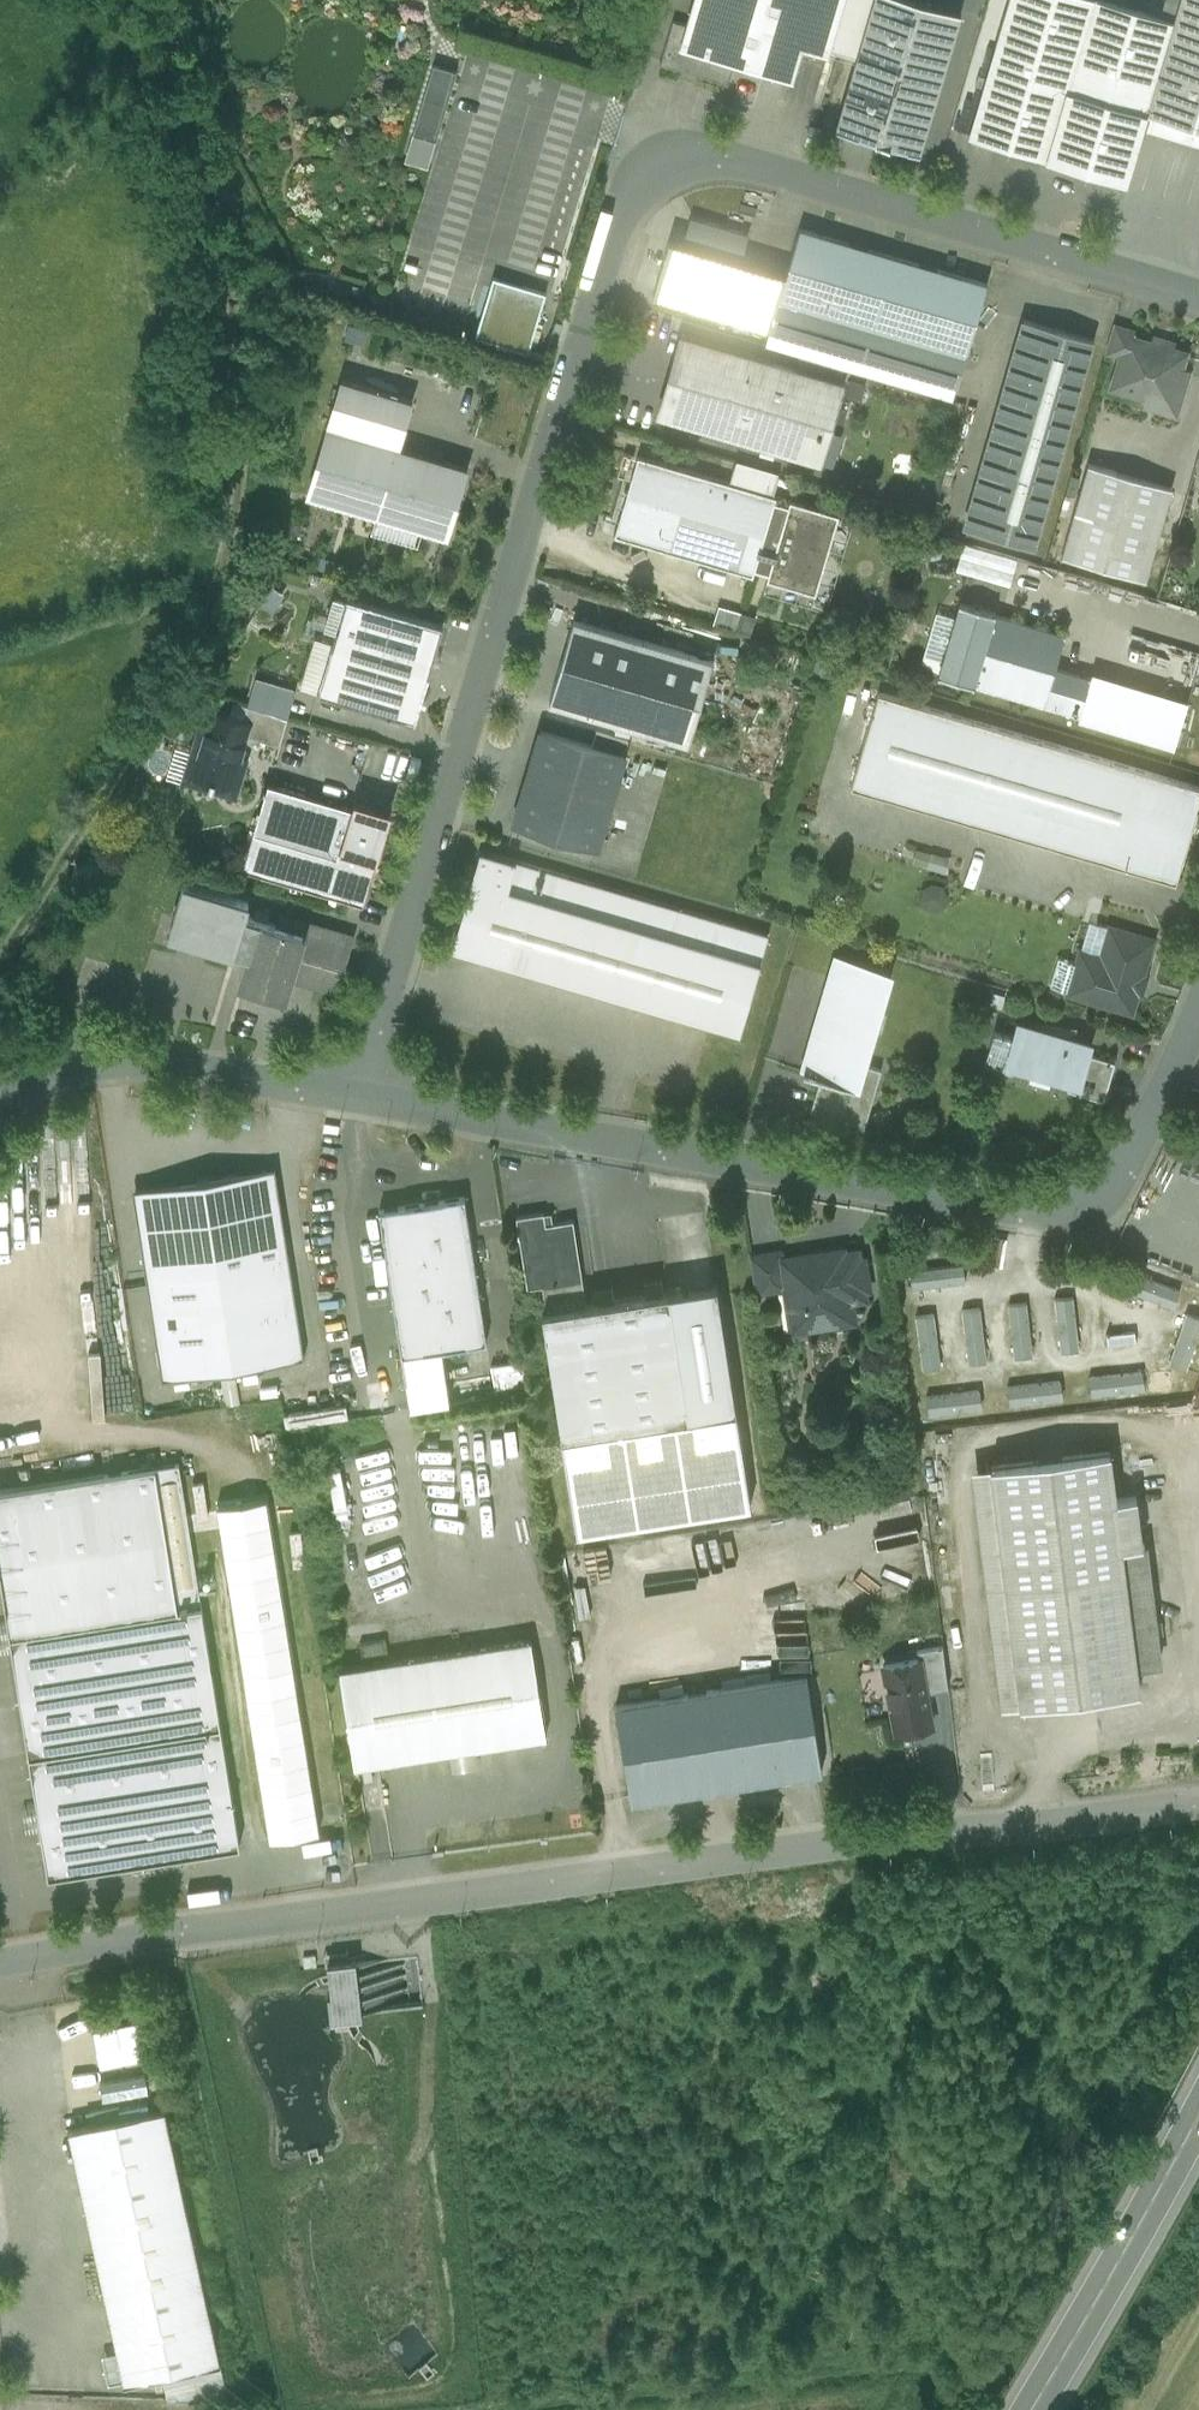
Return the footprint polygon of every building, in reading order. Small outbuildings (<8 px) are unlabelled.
[(686,23),(673,19),(660,62),(728,82),(734,62),(792,79),(802,46),(828,53),(844,0),(693,0),(686,23)] [(920,0),(873,0),(836,127),(919,152),(960,12),(920,0)] [(1109,0),(1008,0),(969,135),(1126,181),(1146,112),(1151,113),(1146,128),(1198,143),(1198,0),(1179,0),(1173,19),(1145,11),(1115,2),(1109,0)] [(456,70),(434,64),(413,132),(436,139),(456,70)] [(436,139),(413,132),(404,160),(427,167),(436,139)] [(987,282),(799,227),(778,298),(966,354),(987,282)] [(546,293),(493,277),(475,336),(528,352),(546,293)] [(966,354),(778,298),(769,329),(957,384),(966,354)] [(1036,322),(976,530),(1034,547),(1094,338),(1036,322)] [(1135,331),(1113,325),(1105,350),(1123,355),(1128,337),(1133,338),(1135,331)] [(796,368),(681,334),(657,414),(772,448),(772,449),(819,463),(843,381),(796,367),(796,368)] [(1133,338),(1128,337),(1123,355),(1114,385),(1169,401),(1183,353),(1133,338)] [(761,342),(758,352),(838,376),(842,365),(761,342)] [(412,399),(342,378),(328,425),(396,446),(398,446),(412,399)] [(396,446),(328,425),(307,495),(376,515),(396,446)] [(398,446),(396,446),(376,515),(446,536),(467,467),(398,446)] [(729,482),(637,455),(614,535),(752,575),(755,568),(774,503),(776,496),(773,495),(779,475),(735,462),(729,482)] [(1172,487),(1088,463),(1062,555),(1145,579),(1172,487)] [(839,515),(790,500),(788,507),(774,503),(755,568),(768,573),(766,579),(815,594),(839,515)] [(987,549),(975,545),(968,572),(979,576),(987,549)] [(442,625),(346,597),(333,643),(318,691),(414,720),(442,625)] [(960,602),(959,601),(958,603),(959,603),(955,617),(936,611),(924,654),(942,660),(938,673),(937,675),(939,675),(972,684),(972,685),(973,685),(995,613),(995,612),(993,611),(993,612),(960,602)] [(1063,634),(995,613),(974,684),(996,690),(996,691),(998,691),(1019,697),(1021,698),(1042,704),(1044,705),(1044,704),(1078,714),(1078,715),(1079,715),(1080,713),(1079,713),(1089,678),(1090,679),(1091,677),(1089,676),(1089,677),(1055,667),(1064,635),(1065,635),(1065,634),(1063,633),(1063,634)] [(573,619),(549,702),(688,743),(713,660),(573,619)] [(315,638),(301,686),(318,691),(333,643),(315,638)] [(1187,701),(1092,673),(1091,677),(1090,679),(1089,678),(1079,713),(1080,713),(1079,715),(1078,719),(1173,747),(1187,701)] [(256,677),(247,705),(288,717),(296,690),(256,677)] [(878,692),(851,786),(1175,881),(1198,801),(1198,786),(878,692)] [(250,721),(246,735),(280,745),(288,717),(247,705),(243,719),(250,721)] [(243,719),(212,710),(206,729),(199,727),(192,751),(199,753),(192,775),(210,780),(208,787),(236,795),(245,764),(238,762),(246,735),(250,721),(243,719)] [(624,754),(541,730),(514,822),(597,847),(624,754)] [(595,731),(592,742),(625,749),(627,737),(595,731)] [(352,807),(268,782),(266,787),(265,786),(264,789),(265,790),(260,807),(258,806),(257,810),(259,811),(242,868),(363,905),(386,827),(349,816),(352,807)] [(916,847),(912,860),(944,870),(948,856),(916,847)] [(769,934),(479,849),(450,947),(740,1032),(769,934)] [(248,901),(184,882),(169,933),(233,952),(233,951),(249,956),(260,920),(244,915),(248,901)] [(303,933),(260,920),(249,956),(240,984),(283,997),(290,975),(303,933)] [(1152,940),(1110,928),(1100,961),(1091,966),(1078,962),(1069,991),(1068,993),(1131,1011),(1152,940)] [(321,938),(303,933),(290,975),(338,989),(353,937),(324,929),(321,938)] [(889,970),(839,955),(805,1071),(804,1070),(803,1072),(820,1077),(854,1087),(861,1063),(889,970)] [(1077,964),(1059,958),(1051,986),(1069,991),(1077,964)] [(1037,1030),(1016,1024),(1013,1036),(994,1031),(984,1066),(1012,1075),(1017,1057),(1072,1073),(1082,1076),(1088,1054),(1090,1046),(1059,1037),(1060,1029),(1061,1029),(1061,1028),(1037,1025),(1037,1030)] [(1115,1062),(1088,1054),(1082,1076),(1072,1073),(1067,1089),(1103,1100),(1115,1062)] [(854,1087),(820,1077),(810,1110),(826,1115),(825,1124),(824,1124),(823,1126),(844,1128),(844,1127),(843,1127),(844,1124),(863,1130),(881,1069),(861,1063),(854,1087)] [(275,1168),(132,1190),(162,1380),(304,1358),(275,1168)] [(464,1197),(379,1210),(401,1355),(487,1341),(464,1197)] [(573,1220),(545,1225),(543,1213),(516,1217),(527,1288),(542,1285),(546,1310),(586,1304),(573,1220)] [(1003,1265),(1008,1239),(993,1236),(988,1262),(1003,1265)] [(843,1250),(783,1259),(782,1250),(780,1251),(786,1289),(789,1307),(803,1305),(806,1327),(853,1320),(850,1300),(864,1297),(863,1289),(868,1288),(863,1259),(858,1260),(857,1251),(843,1253),(843,1250)] [(780,1251),(750,1255),(757,1293),(786,1289),(780,1251)] [(911,1290),(966,1283),(964,1264),(909,1271),(911,1290)] [(1123,1290),(1173,1308),(1180,1289),(1130,1271),(1123,1290)] [(717,1284),(669,1292),(688,1417),(736,1409),(717,1284)] [(546,1310),(542,1311),(562,1436),(688,1417),(669,1292),(586,1304),(546,1310)] [(1073,1298),(1055,1300),(1061,1353),(1080,1351),(1073,1298)] [(1027,1303),(1008,1305),(1014,1358),(1033,1356),(1027,1303)] [(988,1362),(981,1308),(961,1311),(968,1364),(988,1362)] [(1169,1365),(1186,1370),(1198,1333),(1198,1317),(1187,1313),(1169,1365)] [(942,1368),(935,1314),(915,1316),(922,1371),(942,1368)] [(1106,1334),(1107,1346),(1137,1343),(1135,1331),(1106,1334)] [(1142,1371),(1089,1377),(1091,1397),(1145,1390),(1142,1371)] [(1061,1382),(1007,1388),(1009,1406),(1063,1400),(1061,1382)] [(980,1391),(926,1397),(928,1416),(982,1410),(980,1391)] [(688,1417),(562,1436),(576,1532),(751,1505),(736,1409),(688,1417)] [(1110,1451),(990,1466),(1020,1705),(1140,1690),(1137,1667),(1159,1664),(1144,1542),(1142,1543),(1136,1496),(1116,1498),(1110,1451)] [(0,1492),(0,1575),(48,1877),(240,1846),(179,1463),(0,1492)] [(386,1638),(360,1642),(362,1656),(388,1652),(386,1638)] [(531,1639),(339,1669),(354,1765),(546,1735),(531,1639)] [(942,1645),(917,1650),(918,1658),(919,1658),(925,1692),(948,1688),(942,1645)] [(918,1658),(884,1665),(896,1731),(931,1724),(925,1692),(919,1658),(918,1658)] [(806,1675),(616,1705),(631,1801),(822,1770),(806,1675)] [(315,1954),(303,1956),(304,1966),(316,1965),(315,1954)] [(355,1959),(327,1962),(331,1993),(328,1993),(331,2019),(362,2015),(355,1959)] [(134,2020),(90,2026),(95,2063),(139,2057),(134,2020)] [(219,2361),(163,2107),(69,2128),(125,2382),(161,2374),(219,2361)] [(219,2361),(161,2374),(167,2399),(228,2400),(219,2361)]
